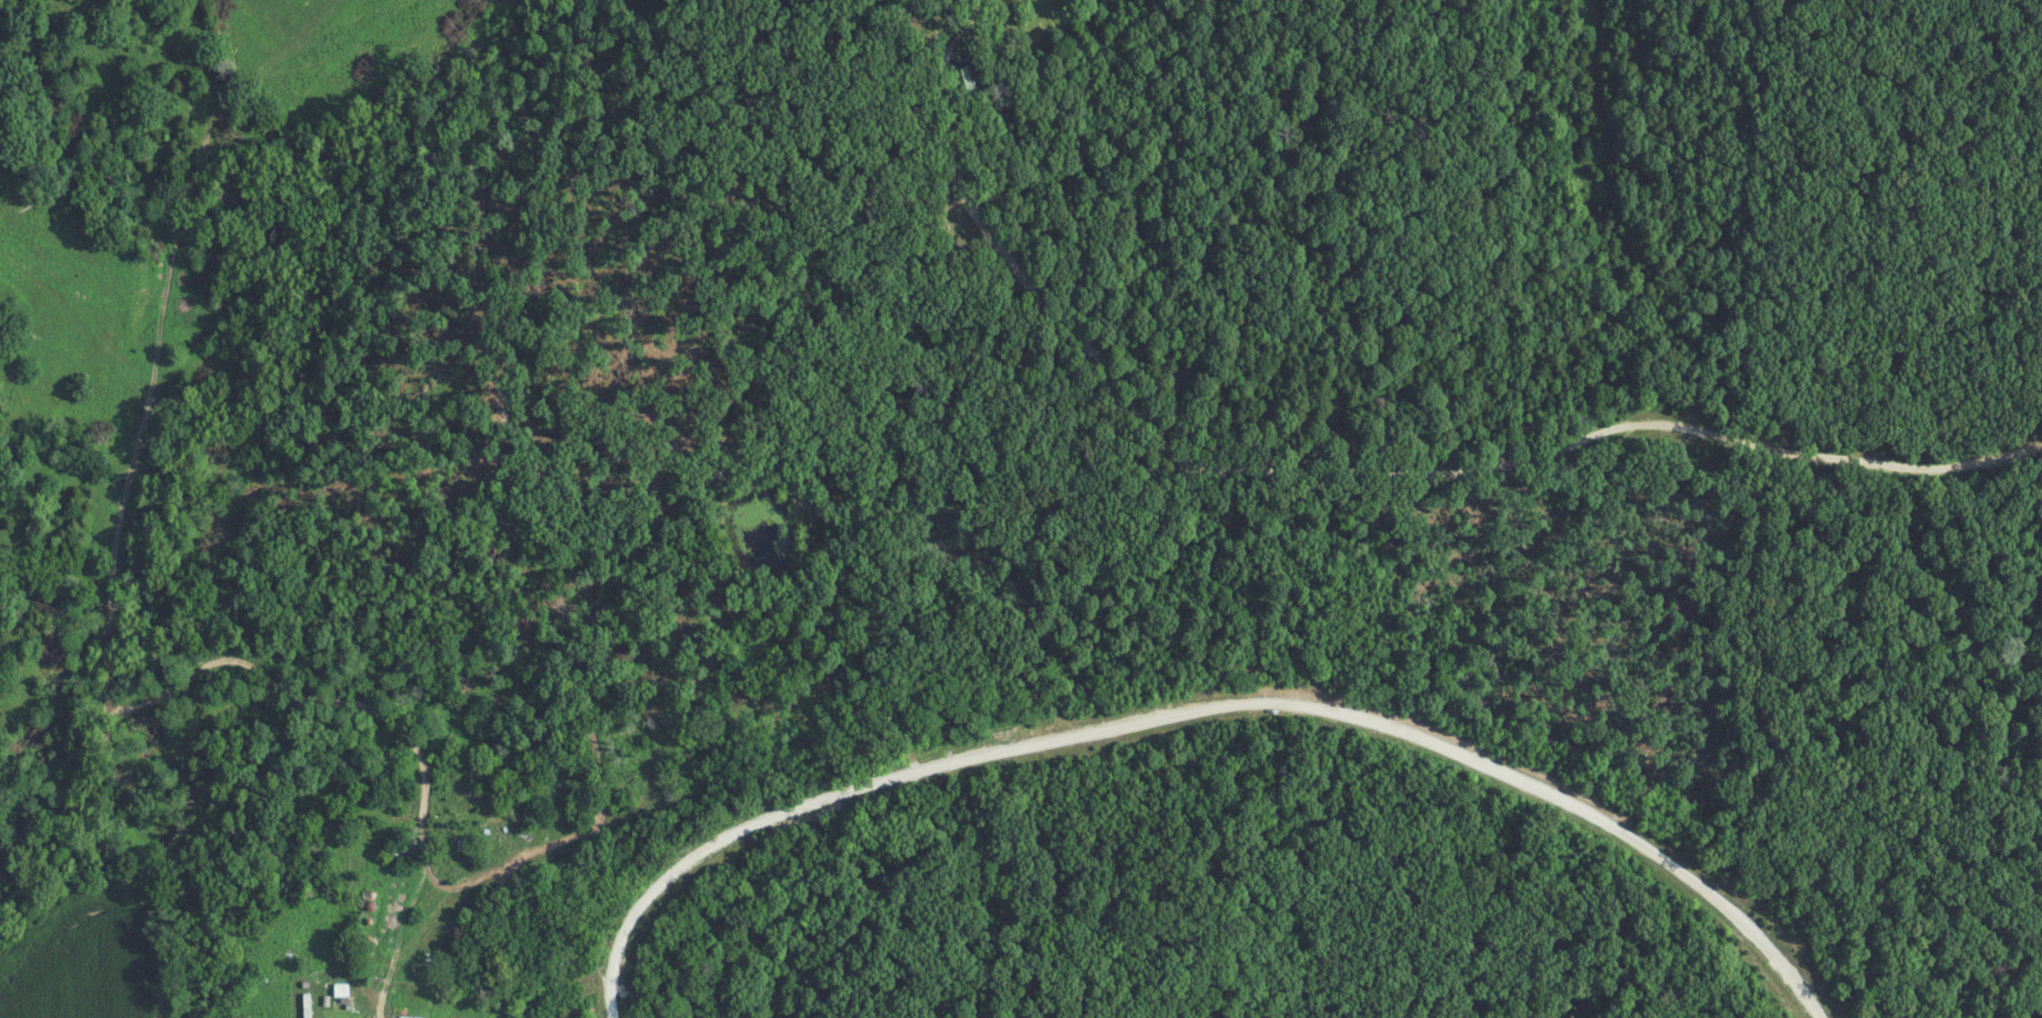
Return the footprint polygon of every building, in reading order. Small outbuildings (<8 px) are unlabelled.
[(974,90),(967,66),(952,71),(960,95),(974,90)] [(473,852),(473,840),(458,841),(458,852),(473,852)] [(347,986),(335,986),(335,997),(347,997),(347,986)]
